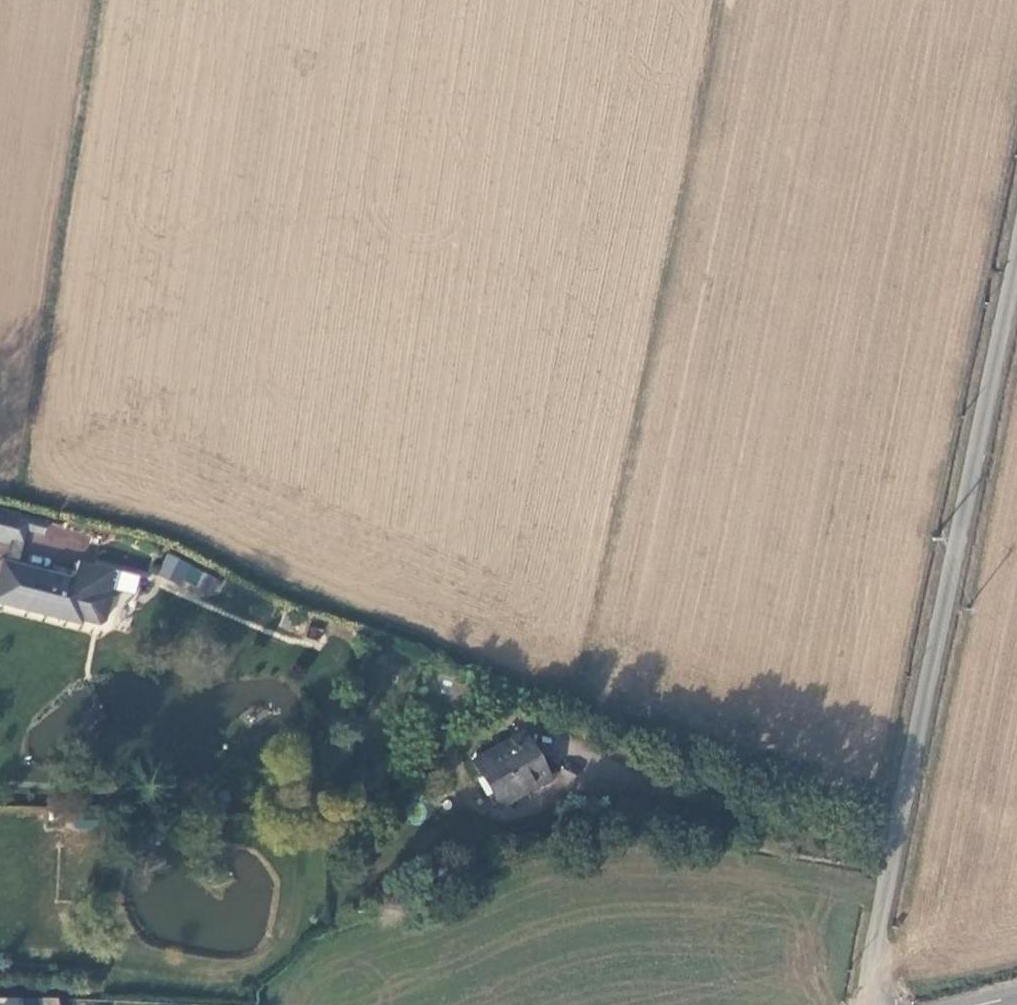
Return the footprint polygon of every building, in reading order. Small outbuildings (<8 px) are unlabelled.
[(0,510),(0,541),(14,544),(17,530),(28,532),(30,516),(0,510)] [(180,580),(187,564),(166,553),(158,569),(180,580)] [(1,560),(0,562),(0,603),(28,610),(29,608),(80,620),(98,624),(103,621),(110,594),(107,588),(112,568),(76,559),(72,577),(1,560)] [(431,666),(424,709),(458,715),(464,672),(431,666)] [(522,730),(471,760),(496,807),(525,791),(523,785),(540,774),(526,751),(532,747),(522,730)]
